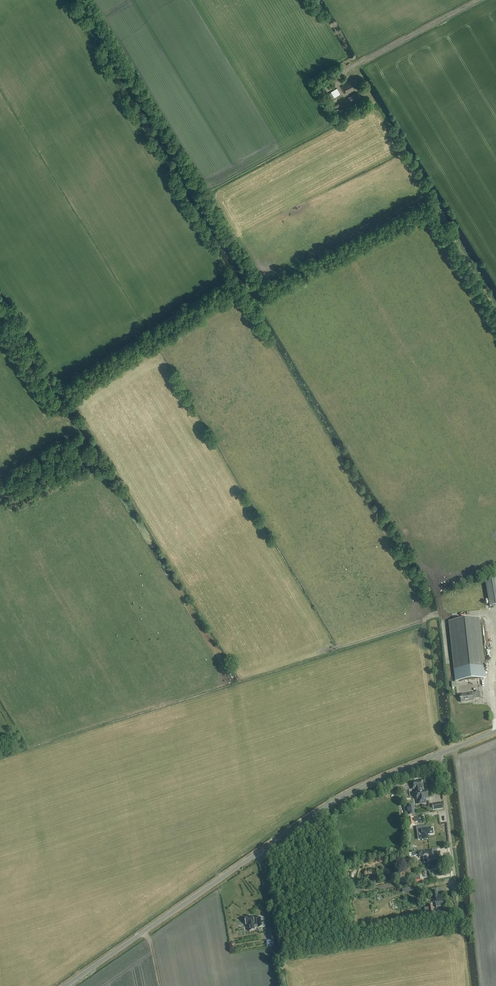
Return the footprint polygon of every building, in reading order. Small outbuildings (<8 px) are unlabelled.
[(353,89),(359,85),(355,79),(341,87),(346,94),(354,90),(353,89)] [(339,88),(328,93),(331,99),(341,94),(339,88)] [(350,102),(360,97),(357,93),(347,98),(350,102)] [(485,581),(490,607),(495,606),(495,579),(485,581)] [(448,622),(455,682),(486,679),(479,618),(448,622)] [(480,698),(479,692),(472,693),(472,694),(460,695),(461,702),(473,701),(472,699),(480,698)] [(428,798),(427,790),(423,790),(423,787),(422,780),(412,782),(413,789),(416,788),(417,791),(416,792),(417,799),(418,799),(419,804),(426,802),(425,798),(428,798)] [(404,806),(405,816),(415,814),(414,805),(404,806)] [(407,819),(408,827),(414,826),(414,822),(420,821),(419,818),(413,818),(407,819)] [(429,837),(429,835),(433,834),(433,830),(431,830),(431,827),(428,828),(428,827),(421,828),(422,838),(429,837)] [(424,862),(425,863),(428,863),(428,867),(437,865),(436,859),(428,860),(428,856),(431,855),(430,850),(418,852),(419,857),(423,856),(424,862)] [(434,903),(444,902),(443,897),(442,898),(441,895),(437,896),(436,891),(432,891),(433,894),(435,894),(435,896),(433,897),(434,903)] [(247,917),(244,917),(245,925),(248,925),(249,931),(255,931),(253,916),(250,917),(250,916),(247,916),(247,917)] [(258,928),(264,927),(263,917),(256,918),(258,928)]
